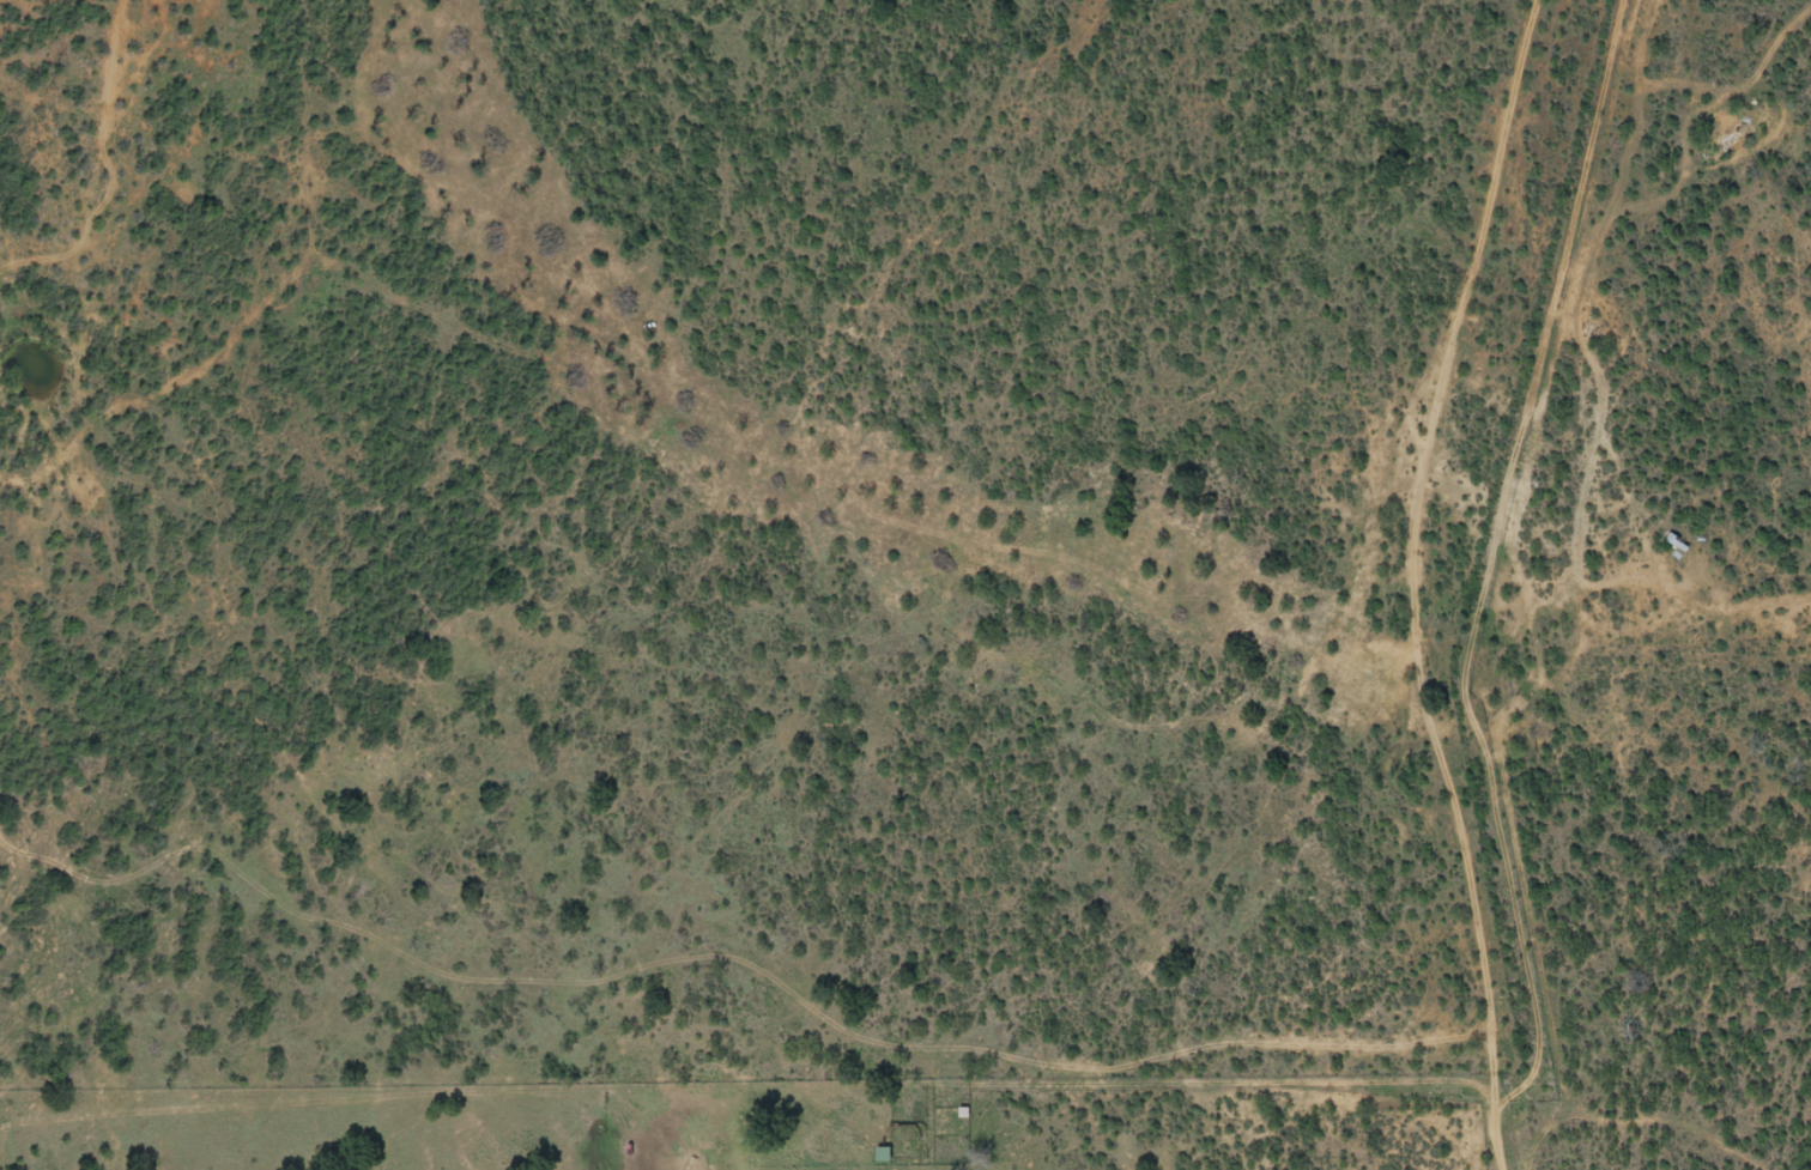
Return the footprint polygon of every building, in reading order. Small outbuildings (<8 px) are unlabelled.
[(883,1164),(896,1163),(896,1149),(882,1150),(883,1164)]
